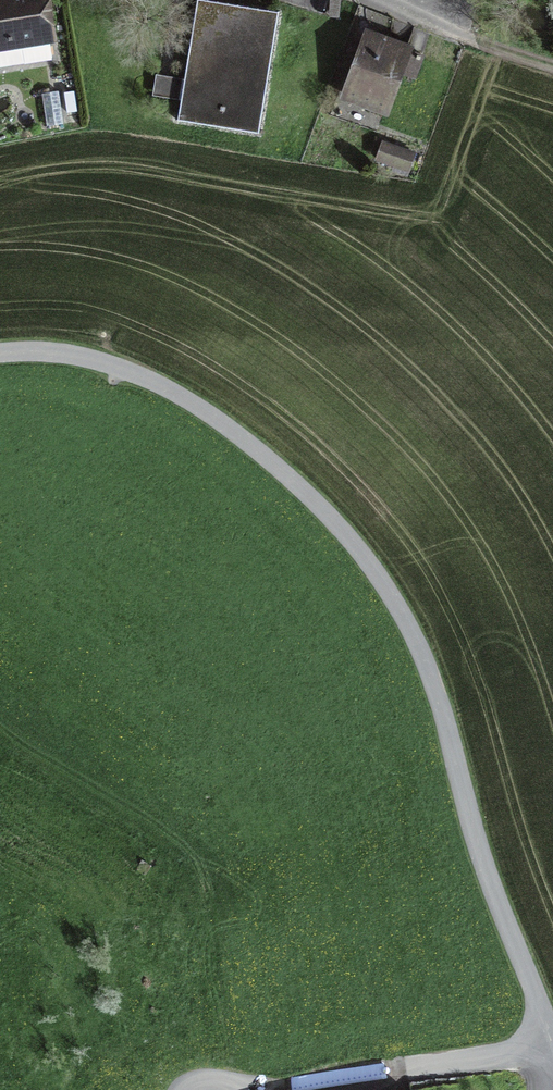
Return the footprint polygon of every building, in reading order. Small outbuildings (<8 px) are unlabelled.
[(52,56),(43,0),(0,0),(0,65),(52,56)] [(176,120),(259,134),(279,11),(211,0),(196,0),(176,120)] [(414,78),(422,56),(368,36),(346,95),(385,109),(398,72),(414,78)] [(58,91),(42,93),(46,126),(63,123),(58,91)] [(417,144),(386,133),(375,165),(387,169),(389,163),(396,165),(394,169),(407,174),(417,144)]
